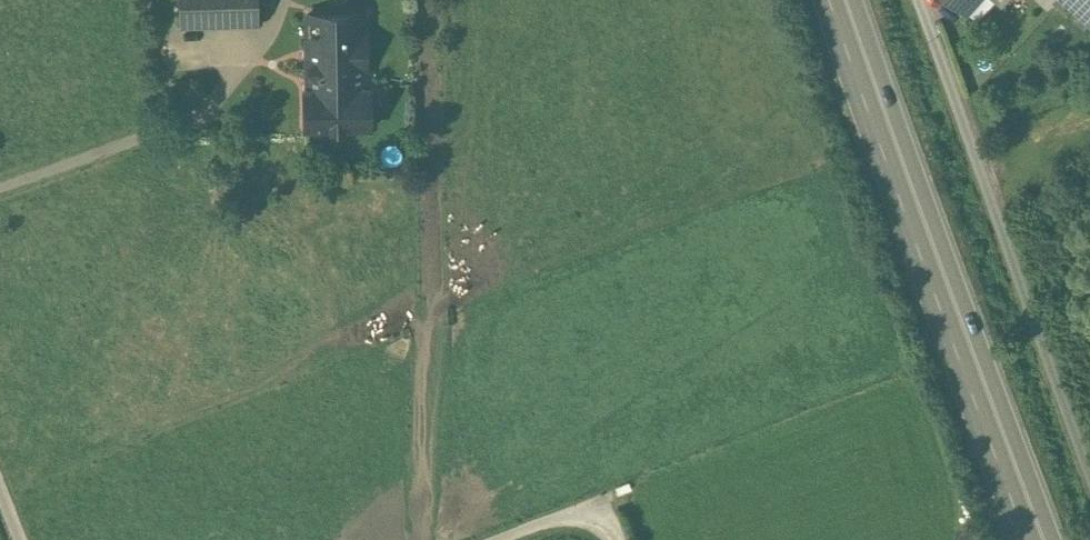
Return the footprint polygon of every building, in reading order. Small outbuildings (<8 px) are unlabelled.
[(180,26),(260,23),(259,0),(179,0),(180,26)] [(965,14),(978,0),(950,0),(965,14)] [(1056,0),(1037,0),(1047,10),(1054,2),(1056,0)] [(1054,2),(1062,9),(1066,4),(1080,17),(1076,22),(1084,28),(1088,23),(1089,25),(1089,0),(1056,0),(1054,2)] [(307,15),(308,89),(367,88),(365,14),(307,15)] [(367,88),(308,89),(307,89),(307,88),(304,88),(305,91),(306,127),(305,127),(305,129),(308,129),(369,128),(369,129),(371,129),(371,126),(370,126),(370,90),(370,87),(368,87),(368,88),(367,88)]
